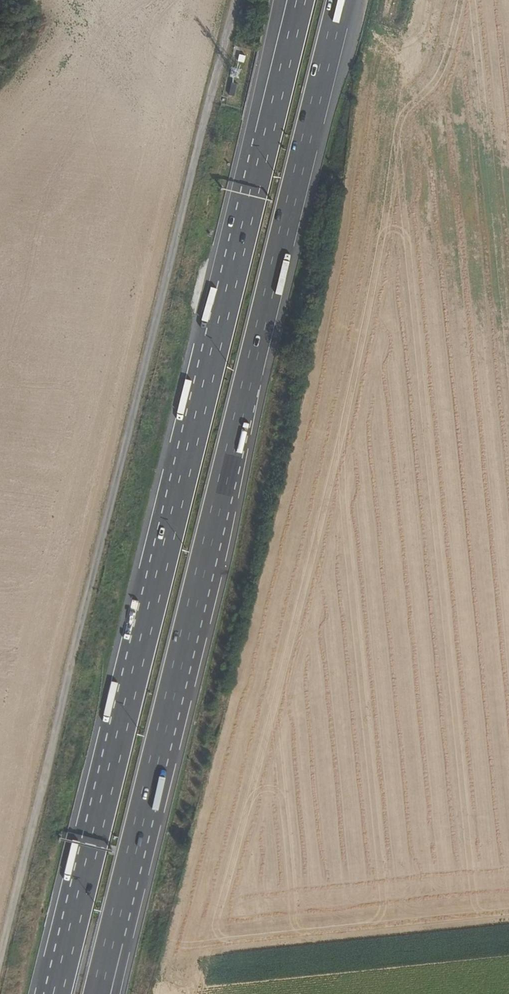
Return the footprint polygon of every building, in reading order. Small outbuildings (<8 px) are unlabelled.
[(227,94),(234,96),(237,83),(230,81),(227,94)]
